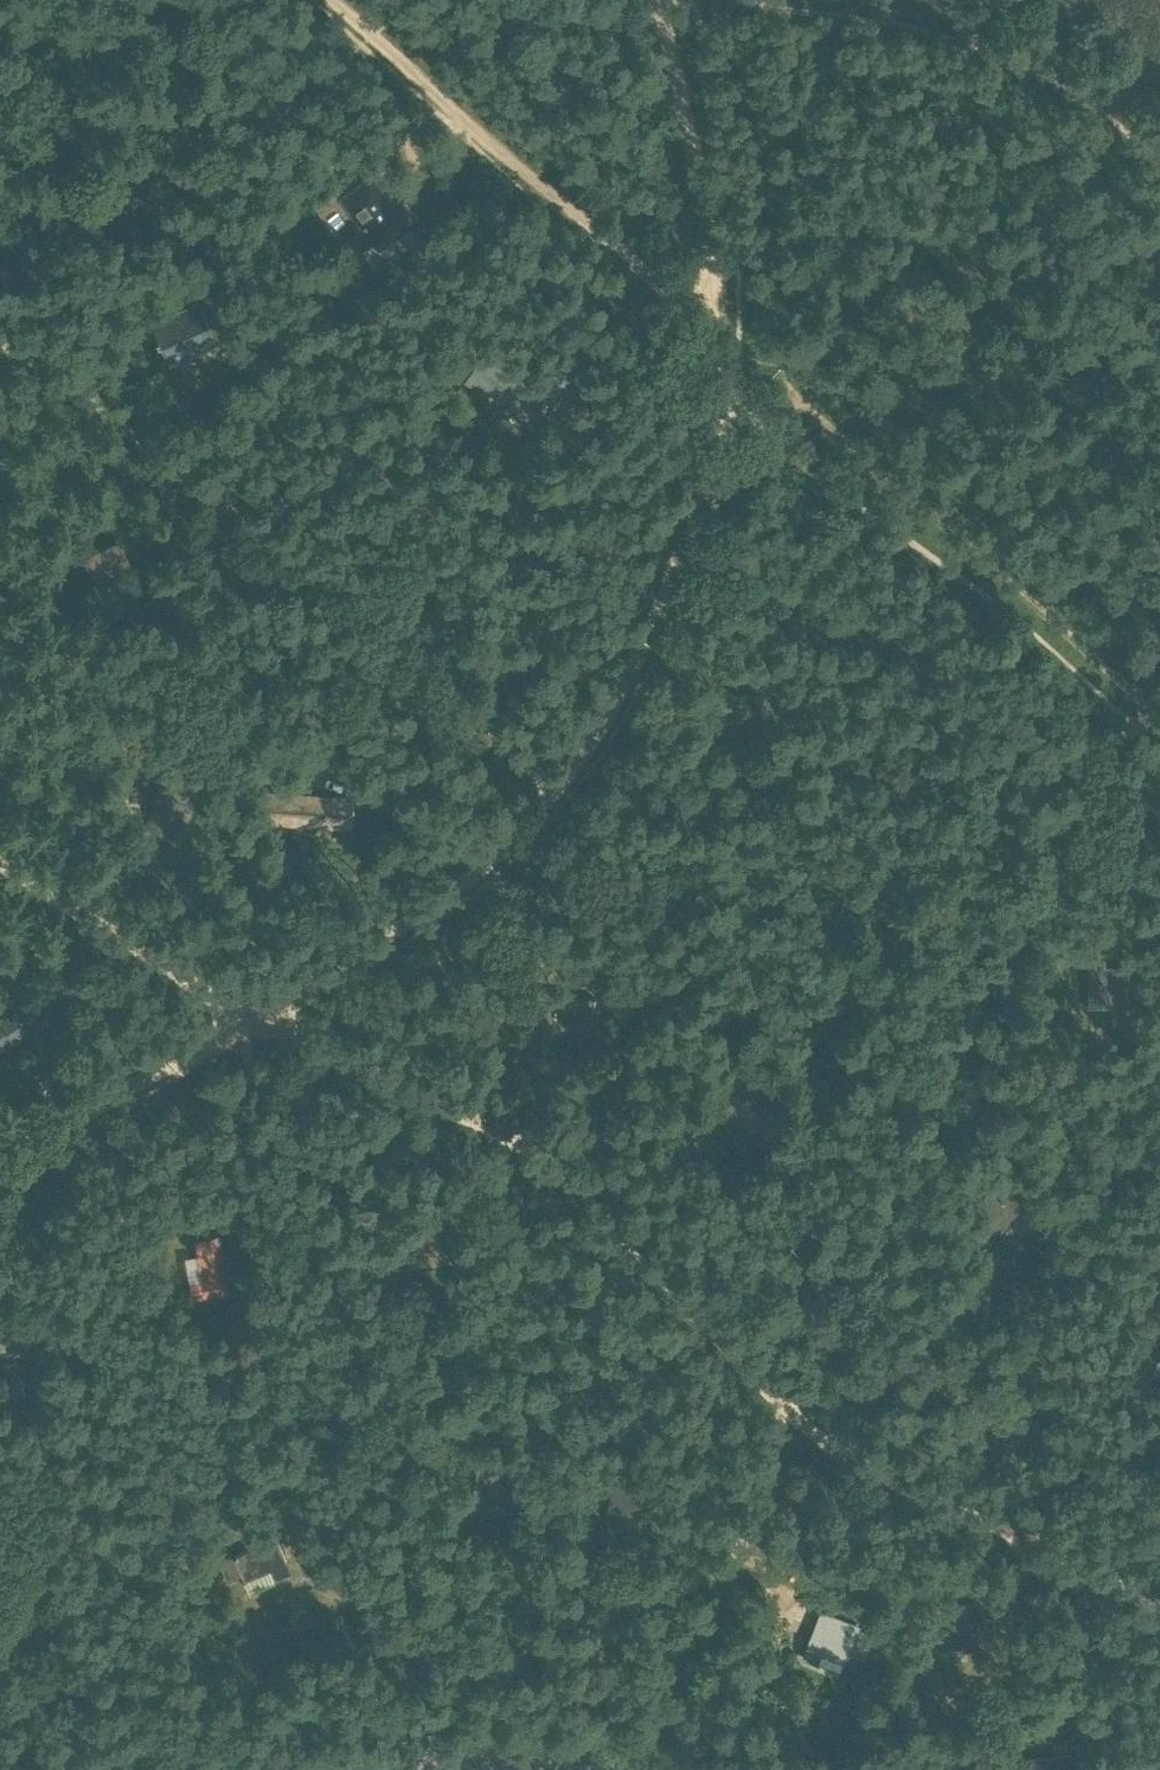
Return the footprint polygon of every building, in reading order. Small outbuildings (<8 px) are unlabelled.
[(344,193),(369,173),(358,159),(333,178),(344,193)] [(372,173),(339,197),(379,252),(411,228),(372,173)] [(198,302),(150,325),(170,367),(218,344),(198,302)] [(486,349),(464,379),(484,394),(488,390),(524,416),(540,394),(503,368),(506,364),(486,349)] [(557,369),(547,383),(570,400),(580,386),(557,369)] [(120,539),(83,557),(95,581),(131,564),(120,539)] [(186,747),(185,763),(200,765),(201,749),(186,747)] [(159,791),(147,827),(172,835),(182,806),(184,799),(191,781),(166,772),(160,791),(159,791)] [(268,794),(266,821),(349,825),(350,799),(268,794)] [(915,850),(912,859),(922,863),(926,854),(915,850)] [(1088,956),(1081,956),(1081,966),(1088,966),(1088,1007),(1128,1008),(1128,967),(1099,966),(1099,955),(1088,955),(1088,956)] [(200,1280),(189,1282),(192,1297),(227,1291),(218,1235),(193,1240),(200,1280)] [(170,1242),(174,1266),(187,1263),(183,1240),(170,1242)] [(37,1354),(38,1327),(0,1326),(0,1353),(37,1354)] [(276,1538),(234,1556),(249,1591),(291,1572),(276,1538)] [(935,1625),(925,1626),(927,1640),(937,1639),(938,1650),(939,1650),(939,1649),(963,1645),(963,1648),(978,1646),(978,1647),(979,1647),(979,1645),(976,1620),(981,1619),(979,1600),(953,1604),(955,1621),(935,1624),(935,1625)] [(815,1624),(803,1655),(818,1661),(820,1654),(843,1663),(848,1651),(863,1657),(868,1645),(871,1636),(856,1630),(858,1627),(820,1612),(815,1624)]
